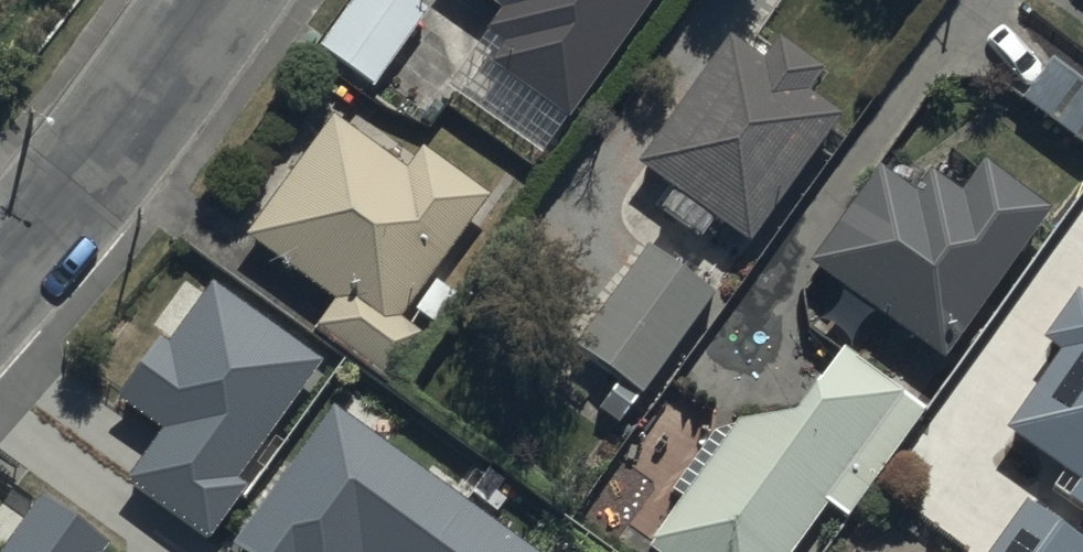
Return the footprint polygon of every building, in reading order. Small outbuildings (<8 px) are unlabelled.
[(312,52),(370,93),(423,20),(396,0),(350,0),(312,52)] [(494,20),(479,41),(498,55),(484,75),(560,130),(655,0),(467,0),(494,20)] [(721,49),(633,174),(670,200),(655,221),(697,250),(709,233),(743,257),(836,126),(802,103),(815,84),(771,54),(756,74),(721,49)] [(1017,107),(1082,156),(1082,95),(1046,68),(1017,107)] [(399,178),(326,127),(242,247),(331,309),(307,343),(381,395),(449,299),(429,285),(484,207),(413,158),(399,178)] [(873,177),(805,271),(939,367),(1045,221),(978,174),(954,207),(921,184),(908,202),(873,177)] [(711,304),(640,253),(565,356),(635,408),(711,304)] [(323,359),(212,280),(169,340),(160,334),(117,395),(164,429),(126,481),(208,539),(247,484),(237,477),(323,359)] [(1070,302),(1036,350),(1053,362),(999,439),(1074,491),(1062,508),(1082,523),(1082,311),(1070,302)] [(671,508),(638,551),(801,551),(826,518),(844,531),(926,421),(839,357),(784,432),(731,431),(720,445),(708,436),(661,501),(671,508)] [(335,400),(234,539),(252,551),(546,551),(335,400)] [(43,492),(0,551),(103,551),(101,551),(110,540),(43,492)] [(1022,511),(994,551),(1081,551),(1022,511)]
